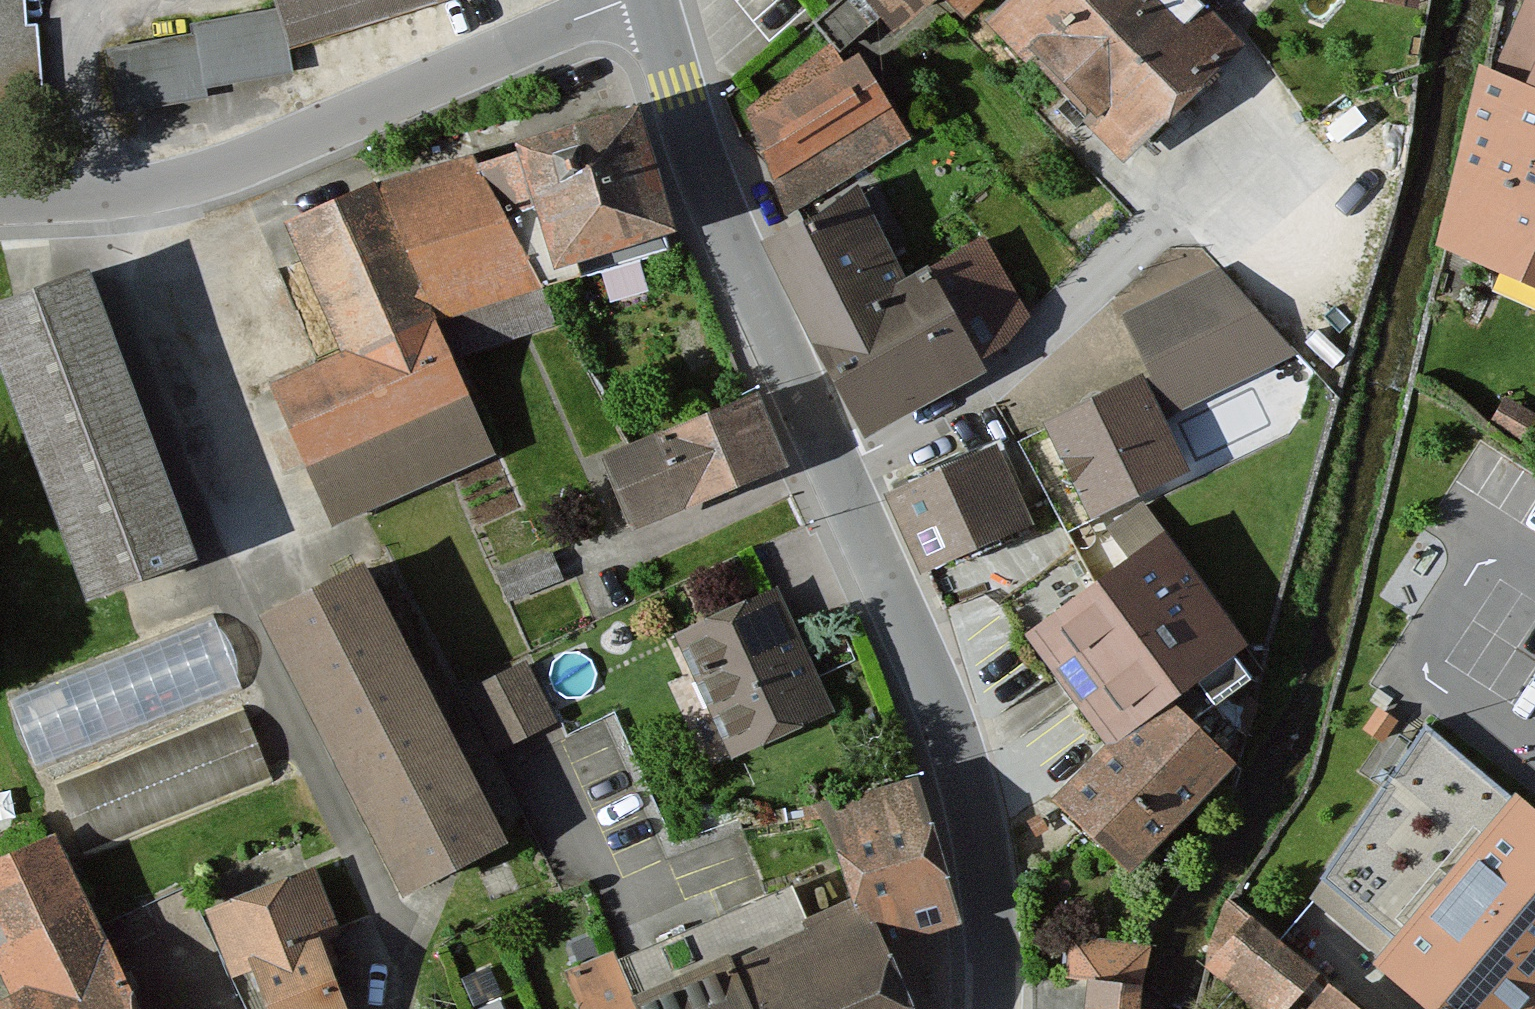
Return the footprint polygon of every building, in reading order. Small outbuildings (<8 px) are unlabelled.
[(31,32),(29,0),(0,0),(0,34),(31,32)] [(190,29),(199,81),(284,65),(272,0),(271,0),(187,15),(190,29)] [(299,27),(386,0),(290,0),(299,27)] [(895,29),(928,0),(870,0),(895,29)] [(968,26),(990,18),(1011,0),(944,0),(968,26)] [(990,18),(1126,172),(1270,46),(1230,0),(1011,0),(990,18)] [(1504,81),(1534,95),(1534,13),(1504,81)] [(190,29),(105,47),(118,109),(204,91),(199,81),(190,29)] [(31,32),(0,34),(0,127),(46,124),(41,32),(31,32)] [(860,54),(740,123),(791,211),(912,142),(860,54)] [(1483,69),(1438,253),(1534,296),(1534,95),(1504,81),(1483,69)] [(642,119),(526,150),(561,281),(678,249),(642,119)] [(485,155),(394,187),(442,321),(533,289),(485,155)] [(394,187),(296,224),(351,351),(286,379),(348,522),(505,455),(442,321),(394,187)] [(878,190),(772,236),(865,438),(986,373),(981,359),(1034,318),(991,237),(922,274),(878,190)] [(1223,274),(1123,322),(1152,383),(1049,432),(1096,527),(1191,481),(1164,424),(1299,359),(1223,274)] [(92,296),(0,329),(0,371),(87,615),(193,577),(92,296)] [(758,391),(601,455),(630,529),(787,467),(758,391)] [(1006,445),(895,488),(923,573),(1039,525),(1006,445)] [(1247,655),(1167,541),(1024,635),(1110,753),(1056,809),(1127,888),(1230,772),(1169,713),(1247,655)] [(378,553),(269,606),(408,891),(517,838),(378,553)] [(797,591),(691,636),(743,757),(848,712),(797,591)] [(228,623),(20,702),(47,771),(255,693),(228,623)] [(467,681),(499,745),(561,714),(529,650),(467,681)] [(253,712),(65,786),(93,857),(282,783),(253,712)] [(1425,724),(1406,759),(1466,792),(1485,757),(1425,724)] [(836,799),(864,897),(878,942),(955,918),(915,778),(836,799)] [(1523,813),(1383,985),(1412,1008),(1534,1008),(1534,823),(1523,813)] [(0,863),(0,952),(22,998),(0,1008),(151,1008),(64,831),(0,863)] [(214,910),(241,982),(265,972),(279,1008),(362,1008),(337,942),(353,936),(327,868),(214,910)] [(643,989),(651,1008),(906,1008),(878,942),(864,897),(643,989)] [(1238,914),(1200,966),(1260,1008),(1302,1008),(1325,977),(1238,914)] [(1149,933),(1084,929),(1080,1008),(1145,1008),(1149,933)] [(643,989),(635,950),(577,972),(591,1008),(651,1008),(643,989)] [(1332,992),(1318,1008),(1354,1008),(1332,992)]
